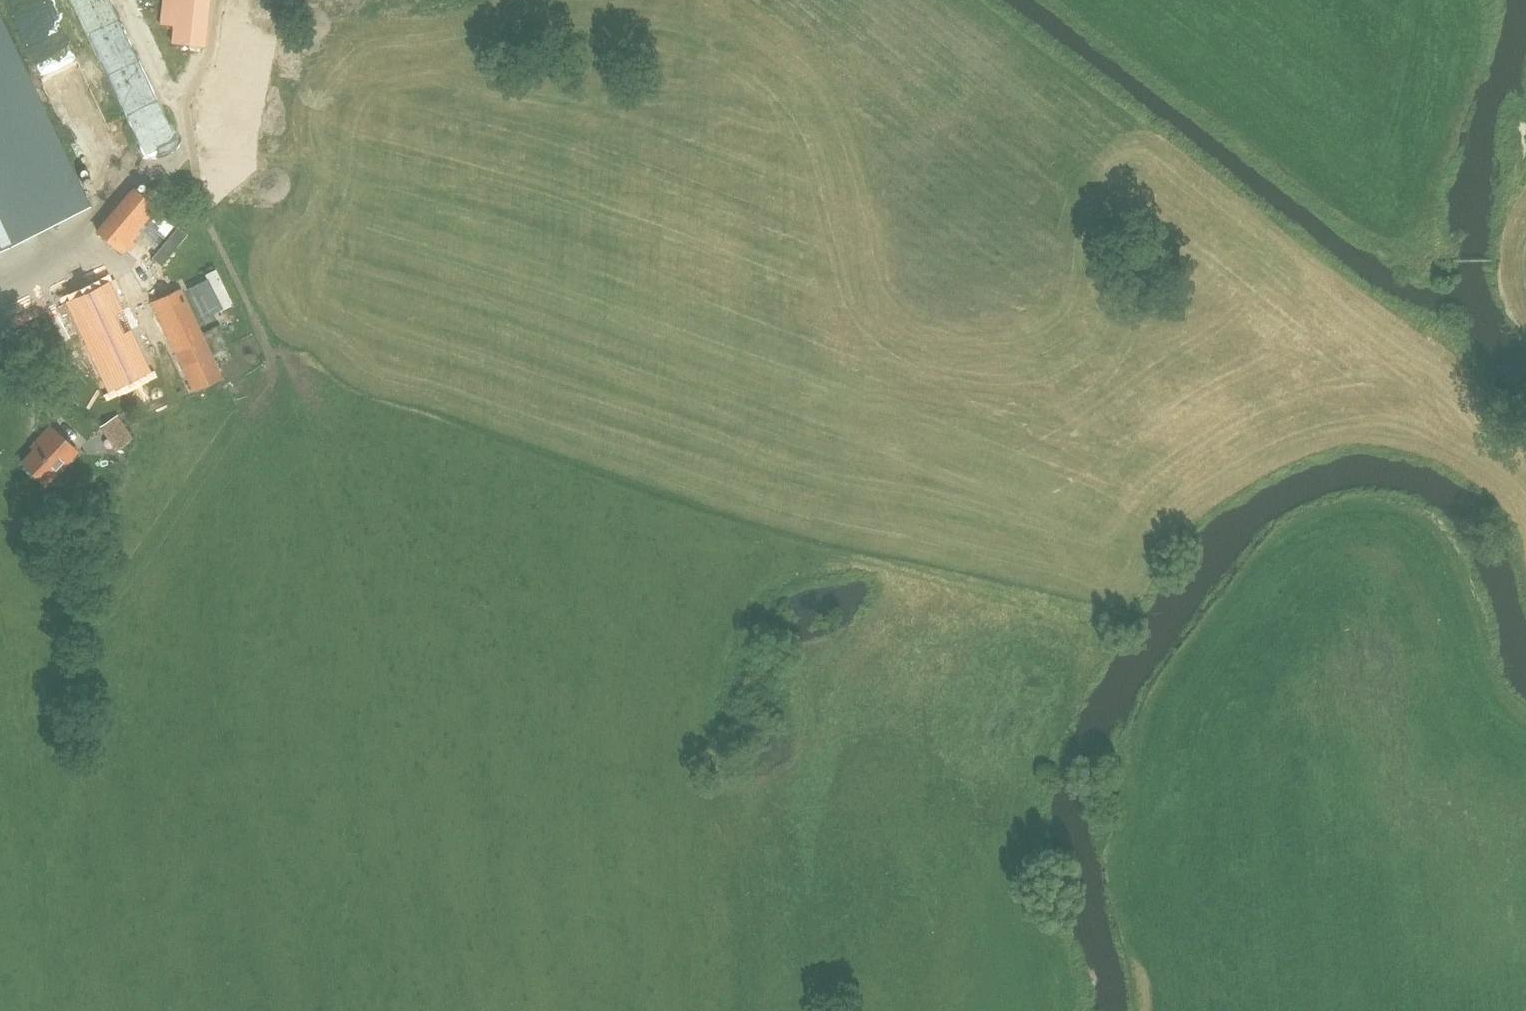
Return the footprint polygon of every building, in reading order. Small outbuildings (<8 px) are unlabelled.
[(160,22),(175,24),(173,42),(208,46),(213,0),(163,0),(160,22)] [(0,24),(0,246),(86,205),(0,24)] [(98,230),(122,252),(163,207),(140,185),(98,230)] [(220,270),(190,284),(205,319),(236,306),(220,270)] [(106,391),(151,370),(110,281),(63,302),(83,345),(85,344),(106,391)] [(151,301),(193,390),(222,377),(180,287),(151,301)] [(119,414),(101,425),(117,451),(136,439),(119,414)] [(44,484),(75,450),(49,427),(37,440),(40,442),(21,462),(44,484)]
